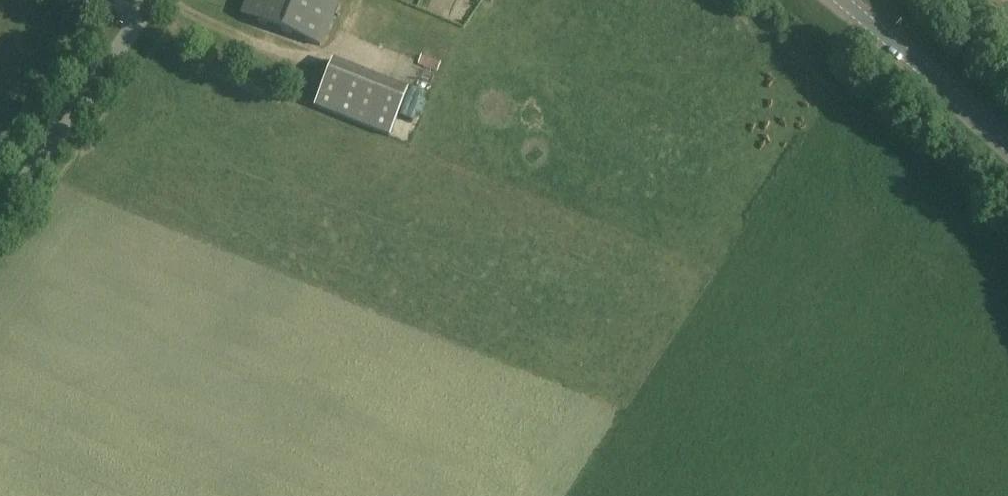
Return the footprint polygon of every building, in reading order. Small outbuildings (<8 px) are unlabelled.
[(243,16),(320,46),(338,0),(249,0),(243,16)] [(323,67),(306,109),(376,137),(393,94),(323,67)]
